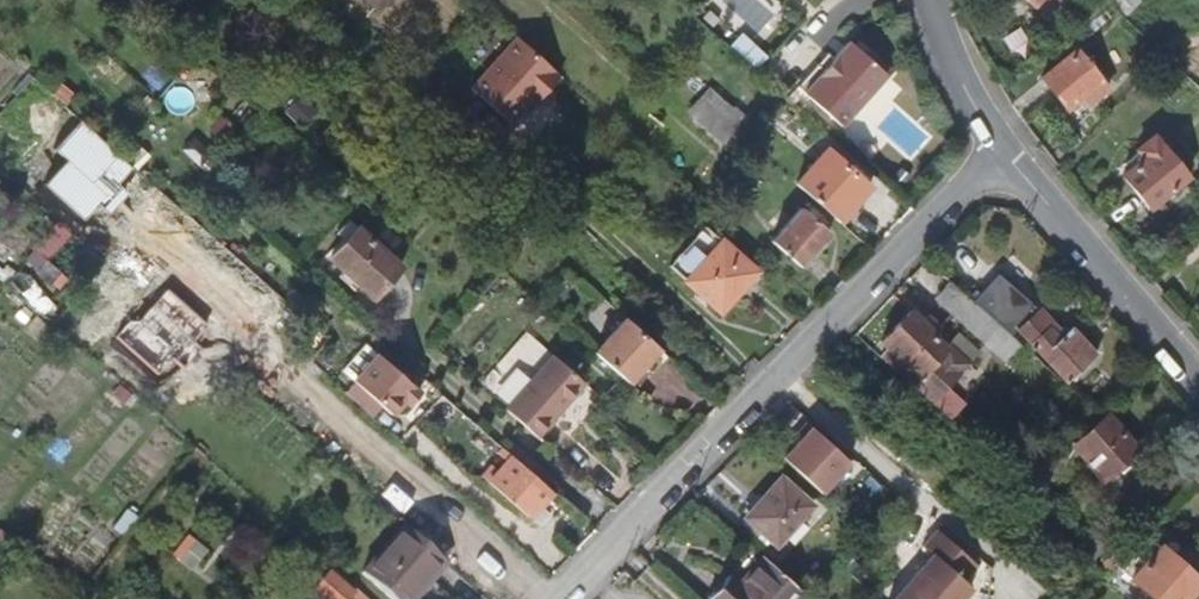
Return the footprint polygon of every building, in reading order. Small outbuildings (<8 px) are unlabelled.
[(384,0),(357,0),(372,13),(384,0)] [(1103,0),(1101,0),(1074,23),(1080,30),(1108,6),(1103,0)] [(1122,14),(1135,0),(1106,0),(1122,14)] [(1121,17),(1115,11),(1084,37),(1090,44),(1121,17)] [(513,41),(467,93),(506,127),(528,102),(537,92),(541,96),(556,79),(513,41)] [(829,54),(799,88),(843,127),(887,77),(848,43),(835,59),(829,54)] [(1111,94),(1079,56),(1044,85),(1071,117),(1084,105),(1090,112),(1111,94)] [(751,121),(695,70),(684,82),(687,85),(676,97),(689,109),(686,112),(726,148),(751,121)] [(60,87),(52,96),(66,109),(75,99),(60,87)] [(537,92),(528,102),(532,106),(541,96),(537,92)] [(302,97),(286,113),(301,129),(318,113),(302,97)] [(21,186),(69,130),(62,124),(66,119),(44,100),(13,135),(5,128),(0,133),(0,168),(21,186)] [(223,116),(210,131),(224,143),(237,129),(223,116)] [(1122,176),(1148,210),(1187,180),(1153,137),(1136,150),(1143,159),(1122,176)] [(141,147),(127,163),(137,172),(151,157),(141,147)] [(871,188),(829,150),(798,184),(841,222),(871,188)] [(171,179),(162,187),(172,197),(181,189),(171,179)] [(684,199),(675,191),(662,204),(671,213),(684,199)] [(832,234),(802,208),(772,241),(801,268),(832,234)] [(73,234),(49,213),(37,228),(46,235),(35,248),(49,261),(73,234)] [(345,240),(357,227),(348,219),(337,232),(345,240)] [(372,297),(400,266),(357,227),(345,240),(329,258),(372,297)] [(758,273),(721,239),(684,279),(722,313),(758,273)] [(219,260),(265,302),(273,293),(221,246),(199,270),(205,275),(219,260)] [(265,302),(219,260),(205,275),(186,298),(232,339),(233,338),(265,302)] [(69,278),(49,261),(39,272),(59,289),(69,278)] [(1022,346),(996,322),(971,300),(949,280),(934,298),(980,339),(982,338),(1008,361),(1022,346)] [(272,308),(265,302),(233,338),(239,344),(272,308)] [(36,311),(27,303),(13,318),(22,326),(36,311)] [(1065,379),(1094,352),(1069,326),(1061,333),(1036,308),(1015,328),(1065,379)] [(949,345),(936,333),(941,327),(934,321),(929,326),(912,312),(882,343),(899,358),(891,366),(932,402),(945,387),(967,362),(949,345)] [(630,380),(659,347),(628,319),(599,352),(630,380)] [(960,332),(949,345),(967,362),(979,349),(960,332)] [(420,394),(367,348),(346,373),(359,384),(386,409),(392,414),(403,400),(409,394),(415,400),(420,394)] [(538,438),(585,385),(553,357),(505,410),(538,438)] [(386,409),(359,384),(349,395),(376,420),(386,409)] [(965,404),(945,387),(932,402),(951,419),(965,404)] [(415,400),(409,394),(403,400),(409,406),(415,400)] [(1103,478),(1137,449),(1106,414),(1072,444),(1081,454),(1103,478)] [(45,430),(31,421),(25,430),(38,439),(45,430)] [(813,426),(784,458),(823,494),(852,462),(813,426)] [(1081,454),(1072,444),(1028,481),(1041,496),(1061,479),(1057,474),(1081,454)] [(508,463),(513,458),(502,447),(497,453),(508,463)] [(554,494),(513,458),(508,463),(499,473),(491,465),(482,475),(531,519),(554,494)] [(777,546),(813,506),(782,478),(747,518),(777,546)] [(138,518),(129,510),(113,528),(122,536),(138,518)] [(448,564),(409,530),(367,577),(392,598),(407,598),(418,587),(423,592),(448,564)] [(933,555),(916,574),(920,578),(908,592),(904,588),(894,598),(964,598),(973,589),(964,581),(978,565),(939,530),(924,547),(933,555)] [(1198,583),(1198,577),(1151,533),(1117,564),(1156,598),(1198,598),(1198,595),(1193,589),(1198,583)] [(175,561),(192,541),(186,536),(169,555),(175,561)] [(187,572),(204,552),(192,541),(175,561),(187,572)] [(1101,557),(1112,567),(1119,560),(1100,543),(1089,555),(1096,562),(1101,557)] [(806,596),(763,557),(740,583),(729,573),(708,596),(711,598),(803,598),(806,596)] [(920,578),(916,574),(904,588),(908,592),(920,578)] [(354,595),(334,577),(318,594),(323,598),(351,598),(354,595)]
